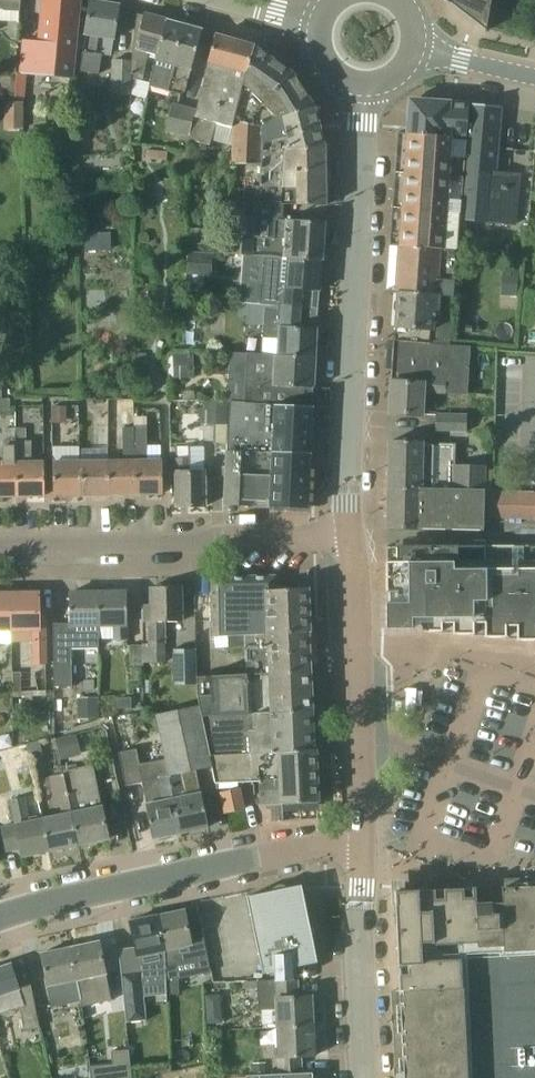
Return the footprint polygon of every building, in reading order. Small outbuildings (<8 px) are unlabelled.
[(17,22),(20,0),(0,0),(0,21),(17,22)] [(39,42),(22,40),(18,72),(25,73),(71,78),(79,0),(44,0),(39,42)] [(489,9),(491,0),(444,0),(485,30),(485,31),(486,31),(489,9)] [(119,5),(105,3),(90,1),(79,71),(98,74),(101,55),(111,56),(119,5)] [(156,55),(165,21),(137,14),(133,31),(132,61),(131,61),(131,95),(132,95),(146,99),(149,87),(148,86),(148,83),(142,82),(143,75),(146,53),(156,55)] [(185,91),(202,30),(166,20),(166,21),(165,21),(156,55),(157,56),(150,84),(148,83),(148,86),(149,87),(180,95),(185,91)] [(234,118),(254,46),(215,35),(203,79),(205,79),(197,108),(196,108),(189,137),(189,139),(209,145),(211,140),(231,146),(231,163),(233,164),(234,128),(234,118)] [(280,116),(314,107),(292,73),(254,46),(234,118),(234,128),(233,164),(261,164),(261,142),(260,124),(280,116)] [(131,95),(131,61),(112,60),(110,93),(131,95)] [(467,139),(470,104),(416,100),(409,105),(407,135),(467,139)] [(24,103),(14,103),(4,103),(4,129),(23,129),(24,103)] [(189,137),(196,108),(171,103),(165,132),(189,137)] [(497,174),(500,107),(470,104),(467,139),(463,177),(460,214),(460,218),(517,226),(520,176),(497,174)] [(233,187),(233,197),(232,202),(256,203),(281,204),(285,150),(285,148),(325,148),(314,107),(280,116),(260,124),(261,142),(261,164),(258,187),(244,186),(244,188),(233,187)] [(405,172),(463,177),(467,139),(407,135),(405,172)] [(281,204),(325,206),(325,148),(285,148),(285,150),(281,204)] [(146,158),(166,160),(167,152),(149,150),(146,150),(146,158)] [(403,209),(460,214),(463,177),(405,172),(403,209)] [(281,204),(256,203),(232,202),(228,254),(264,257),(284,258),(322,261),(324,222),(282,219),(281,204)] [(456,251),(460,218),(460,214),(403,209),(400,248),(456,251)] [(214,230),(189,229),(188,247),(213,248),(214,230)] [(83,234),(84,252),(110,251),(110,233),(83,234)] [(453,298),(456,251),(400,248),(397,293),(453,298)] [(212,254),(187,252),(186,275),(210,277),(212,254)] [(319,290),(322,261),(284,258),(264,257),(260,304),(313,309),(315,290),(319,290)] [(503,271),(501,294),(517,295),(519,272),(503,271)] [(394,340),(449,345),(453,298),(397,293),(394,340)] [(316,328),(312,328),(313,309),(260,304),(237,303),(237,317),(244,317),(244,325),(264,326),(263,338),(277,338),(276,355),(315,358),(316,328)] [(469,347),(449,345),(394,340),(392,377),(467,382),(469,347)] [(315,358),(276,355),(247,353),(244,402),(312,406),(315,358)] [(173,379),(194,379),(193,354),(168,355),(169,378),(173,377),(173,379)] [(147,382),(147,362),(136,362),(135,382),(147,382)] [(466,395),(467,382),(392,377),(389,413),(424,416),(425,392),(466,395)] [(9,398),(2,398),(0,398),(0,413),(9,413),(9,398)] [(436,413),(435,432),(467,432),(467,414),(462,414),(463,401),(443,400),(443,414),(436,413)] [(311,431),(312,406),(244,402),(228,401),(229,403),(228,424),(227,424),(226,467),(226,476),(224,504),(252,505),(253,503),(270,504),(270,506),(308,508),(311,431)] [(214,424),(227,424),(228,424),(229,403),(204,402),(203,425),(214,424)] [(66,405),(53,405),(53,423),(66,423),(66,405)] [(163,494),(162,459),(147,459),(146,426),(134,426),(135,428),(135,449),(135,460),(135,494),(163,494)] [(44,496),(44,460),(32,460),(32,441),(26,442),(25,428),(16,429),(17,496),(44,496)] [(122,428),(122,449),(135,449),(135,428),(122,428)] [(17,496),(16,429),(2,429),(2,434),(0,434),(0,496),(17,496)] [(411,442),(389,441),(387,528),(420,529),(483,530),(484,518),(534,520),(534,493),(491,492),(491,470),(486,470),(486,466),(454,465),(454,443),(411,442)] [(206,506),(205,471),(190,470),(191,459),(188,459),(189,448),(175,447),(176,507),(206,506)] [(53,495),(81,495),(81,460),(52,460),(53,495)] [(81,495),(108,494),(107,460),(81,460),(81,495)] [(135,494),(135,460),(107,460),(108,494),(135,494)] [(226,476),(226,467),(218,467),(218,476),(226,476)] [(397,546),(397,562),(386,562),(386,593),(388,593),(388,603),(386,603),(386,629),(412,629),(412,626),(421,626),(421,632),(440,631),(440,633),(453,633),(453,635),(492,636),(492,638),(504,638),(504,639),(516,639),(516,641),(534,640),(534,545),(397,546)] [(308,588),(275,590),(275,577),(211,578),(212,636),(215,636),(308,632),(310,632),(308,588)] [(182,622),(181,608),(181,586),(151,587),(151,604),(142,605),(143,622),(148,622),(148,645),(143,645),(144,663),(166,663),(166,622),(182,622)] [(70,648),(99,647),(98,627),(97,592),(69,593),(69,623),(54,623),(54,655),(70,655),(70,648)] [(128,639),(127,614),(127,592),(97,592),(98,627),(114,627),(114,640),(128,639)] [(45,664),(45,636),(45,614),(40,614),(40,593),(10,594),(11,631),(31,631),(32,665),(45,664)] [(11,631),(10,594),(0,594),(0,631),(11,631)] [(245,646),(246,673),(310,671),(308,632),(215,636),(216,648),(245,646)] [(144,672),(144,663),(143,645),(131,646),(131,672),(144,672)] [(173,649),(174,684),(196,684),(195,648),(173,649)] [(197,694),(199,706),(198,706),(200,716),(312,710),(310,671),(246,673),(197,677),(197,694)] [(99,719),(99,698),(77,698),(77,719),(99,719)] [(116,709),(131,709),(131,698),(116,698),(116,709)] [(211,767),(208,756),(198,706),(156,714),(165,759),(164,759),(167,775),(180,833),(208,827),(201,791),(198,792),(194,771),(211,767)] [(314,751),(312,710),(200,716),(208,756),(314,751)] [(81,754),(76,734),(54,740),(60,760),(81,754)] [(38,741),(26,745),(30,760),(42,756),(38,741)] [(167,775),(164,759),(139,765),(136,749),(119,752),(125,785),(141,782),(152,838),(157,837),(158,841),(168,838),(167,835),(180,833),(167,775)] [(259,805),(318,802),(316,751),(314,751),(208,756),(211,767),(212,767),(216,789),(239,787),(239,782),(258,781),(259,805)] [(109,839),(104,817),(93,764),(63,770),(64,773),(63,774),(78,845),(109,839)] [(48,851),(78,845),(63,774),(49,777),(56,814),(41,817),(48,851)] [(226,813),(243,809),(239,789),(221,792),(226,813)] [(41,817),(31,819),(26,796),(9,800),(14,823),(0,826),(0,829),(5,855),(21,852),(21,857),(48,851),(41,817)] [(321,827),(320,804),(286,806),(287,828),(321,827)] [(301,885),(287,888),(285,886),(283,885),(281,885),(278,885),(276,886),(274,887),(273,889),(272,891),(247,896),(262,973),(275,972),(275,979),(257,980),(257,982),(294,980),(293,967),(317,962),(301,885)] [(502,888),(502,892),(475,894),(477,931),(479,987),(399,990),(403,1077),(534,1077),(534,886),(502,888)] [(477,931),(475,894),(475,888),(394,892),(399,990),(479,987),(477,931)] [(189,935),(189,932),(184,910),(157,915),(164,950),(166,980),(178,980),(178,966),(208,960),(203,932),(189,935)] [(154,980),(166,980),(164,950),(157,915),(130,921),(138,957),(158,953),(160,959),(153,961),(154,980)] [(109,987),(104,963),(99,941),(71,947),(80,993),(109,987)] [(79,994),(80,993),(71,947),(41,954),(52,1007),(81,1001),(79,994)] [(25,1005),(11,963),(0,967),(0,1013),(21,1006),(26,1030),(39,1028),(34,1002),(25,1005)] [(141,976),(121,978),(123,994),(125,1021),(126,1026),(146,1024),(141,976)] [(179,994),(178,980),(166,980),(166,994),(179,994)] [(313,1025),(312,996),(298,996),(297,980),(294,980),(257,982),(259,1010),(275,1009),(276,1027),(313,1025)] [(205,995),(206,1008),(213,1007),(220,999),(220,994),(205,995)] [(314,1056),(313,1025),(276,1027),(276,1030),(274,1030),(274,1043),(276,1043),(278,1073),(301,1072),(301,1057),(314,1056)] [(129,1049),(111,1051),(112,1064),(113,1077),(131,1077),(129,1049)] [(254,1073),(266,1073),(266,1063),(253,1063),(254,1073)]
